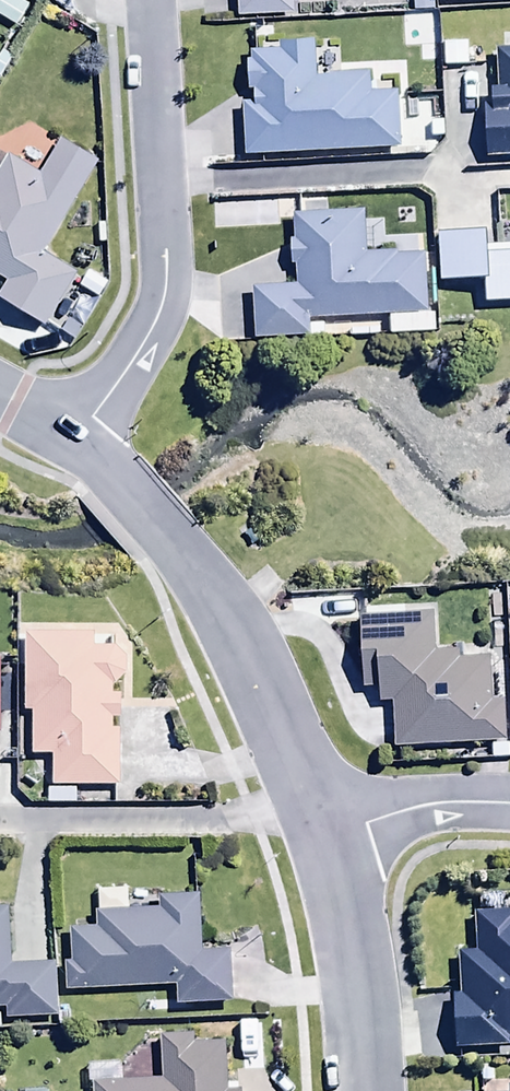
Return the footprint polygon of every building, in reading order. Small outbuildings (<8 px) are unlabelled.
[(292,0),(236,0),(237,18),(293,16),(292,0)] [(241,106),(244,160),(400,151),(397,95),(371,96),(369,74),(314,77),(312,41),(279,43),(279,52),(249,53),(250,59),(245,60),(247,94),(252,94),(252,105),(241,106)] [(467,44),(442,44),(443,68),(467,68),(467,44)] [(484,161),(509,160),(509,52),(495,53),(496,89),(489,89),(489,108),(483,108),(484,161)] [(6,283),(0,294),(0,300),(45,327),(76,275),(43,256),(99,163),(61,140),(40,175),(8,156),(0,169),(0,279),(6,283)] [(295,288),(251,289),(253,343),(308,341),(307,323),(387,321),(388,338),(434,336),(434,317),(427,317),(425,256),(364,255),(363,214),(292,216),(293,241),(287,241),(288,268),(295,268),(295,288)] [(482,282),(483,306),(509,305),(509,246),(486,247),(485,233),(436,235),(438,284),(482,282)] [(393,704),(396,748),(503,744),(501,702),(490,703),(488,658),(484,658),(484,649),(438,651),(436,608),(361,611),(364,689),(378,689),(379,705),(393,704)] [(95,648),(95,632),(24,633),(25,714),(31,714),(32,757),(53,757),(53,788),(46,789),(47,806),(78,805),(78,787),(120,786),(119,728),(112,728),(112,718),(123,718),(123,694),(113,694),(113,687),(121,687),(121,648),(95,648)] [(64,962),(65,992),(175,988),(176,1008),(233,1006),(231,951),(204,952),(202,895),(158,897),(158,909),(95,912),(96,927),(71,928),(72,962),(64,962)] [(5,1011),(5,1022),(57,1021),(56,965),(11,965),(11,909),(0,909),(0,1011),(5,1011)] [(478,914),(481,953),(459,955),(461,998),(453,998),(456,1051),(509,1048),(509,912),(478,914)] [(227,1047),(196,1049),(196,1035),(160,1037),(162,1081),(112,1083),(111,1061),(98,1062),(99,1083),(91,1084),(92,1090),(229,1090),(227,1047)]
